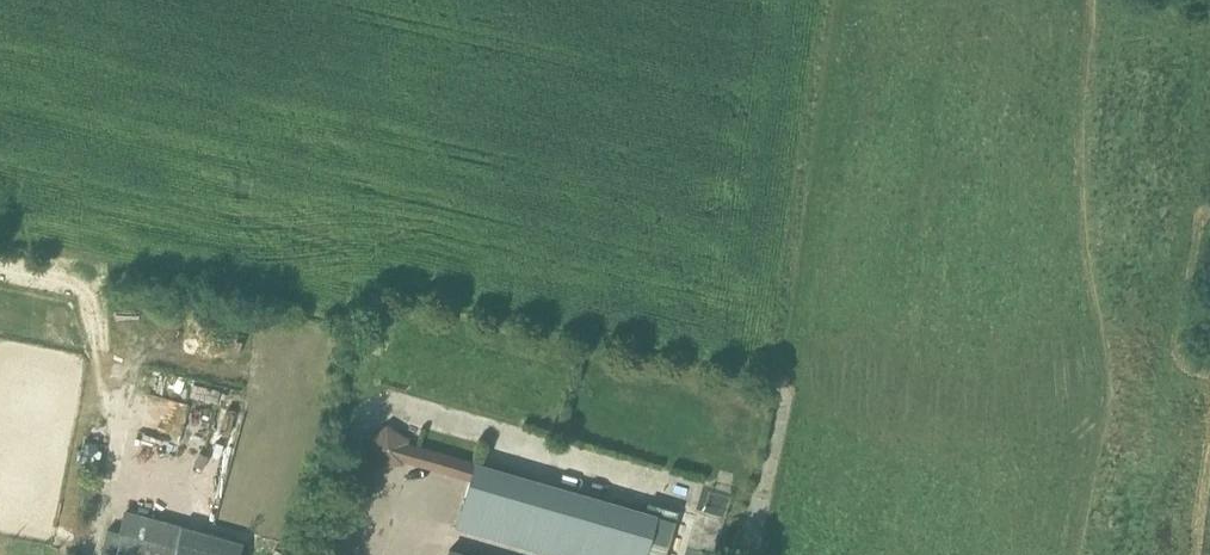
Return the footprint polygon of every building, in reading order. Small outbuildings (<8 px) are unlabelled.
[(410,444),(411,439),(387,425),(365,443),(376,468),(404,466),(405,464),(469,483),(455,529),(548,554),(646,554),(656,516),(410,444)] [(119,530),(112,554),(210,554),(119,530)]
